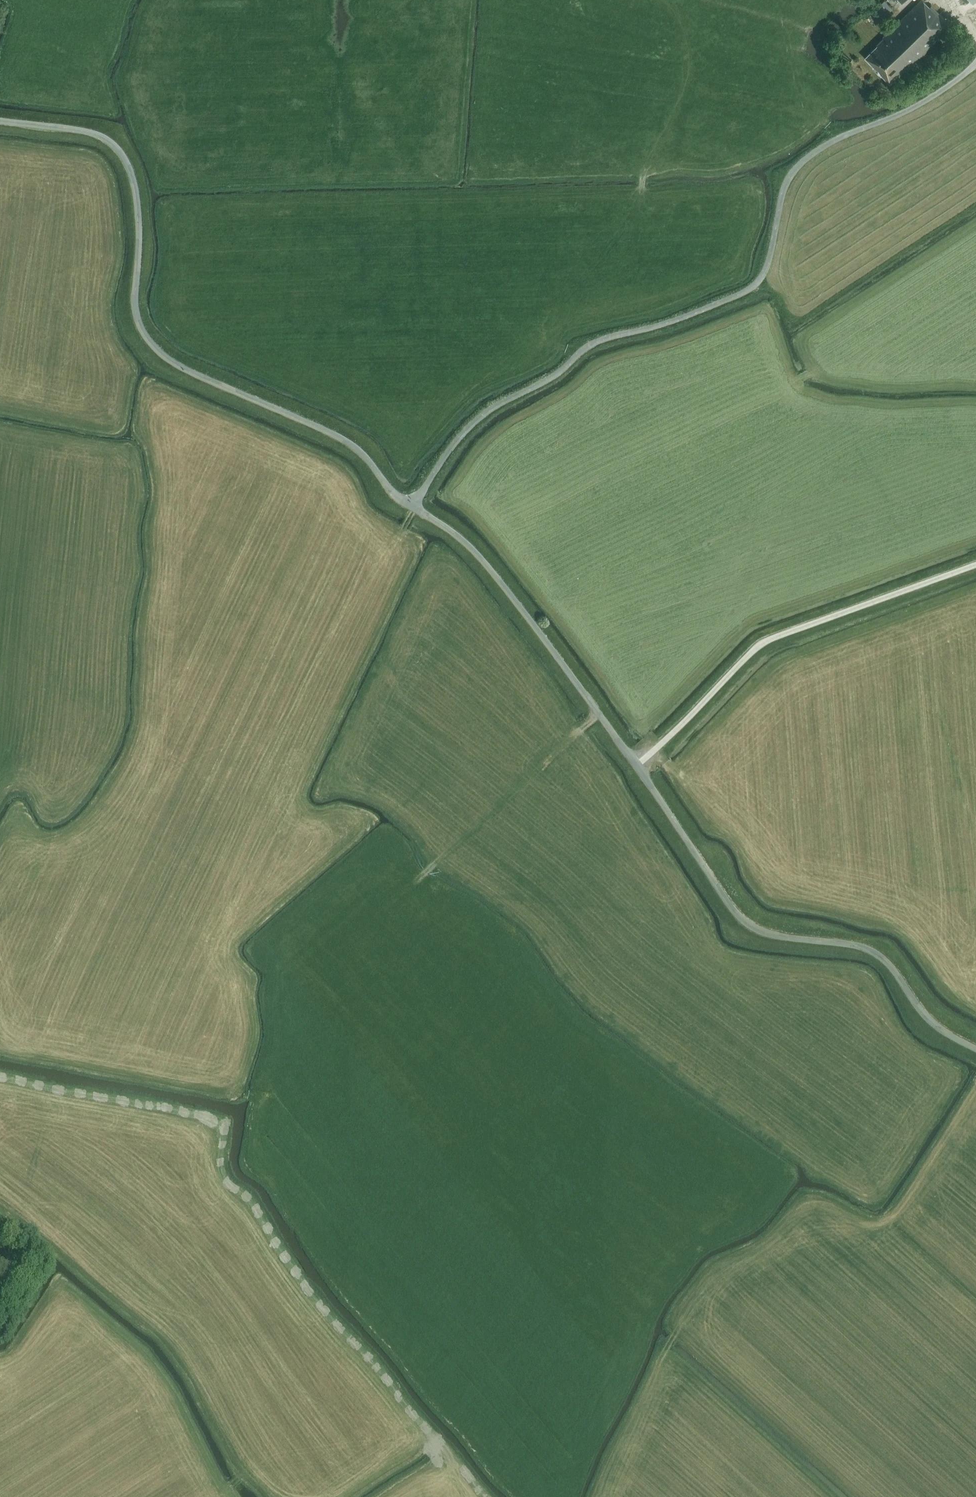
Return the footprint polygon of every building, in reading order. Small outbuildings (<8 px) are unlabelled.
[(866,57),(874,65),(873,66),(881,74),(882,73),(890,82),(905,68),(906,70),(952,26),(931,5),(930,6),(924,0),(921,0),(883,36),(884,37),(877,45),(877,46),(866,57)] [(881,20),(893,8),(885,0),(873,11),(881,20)]
